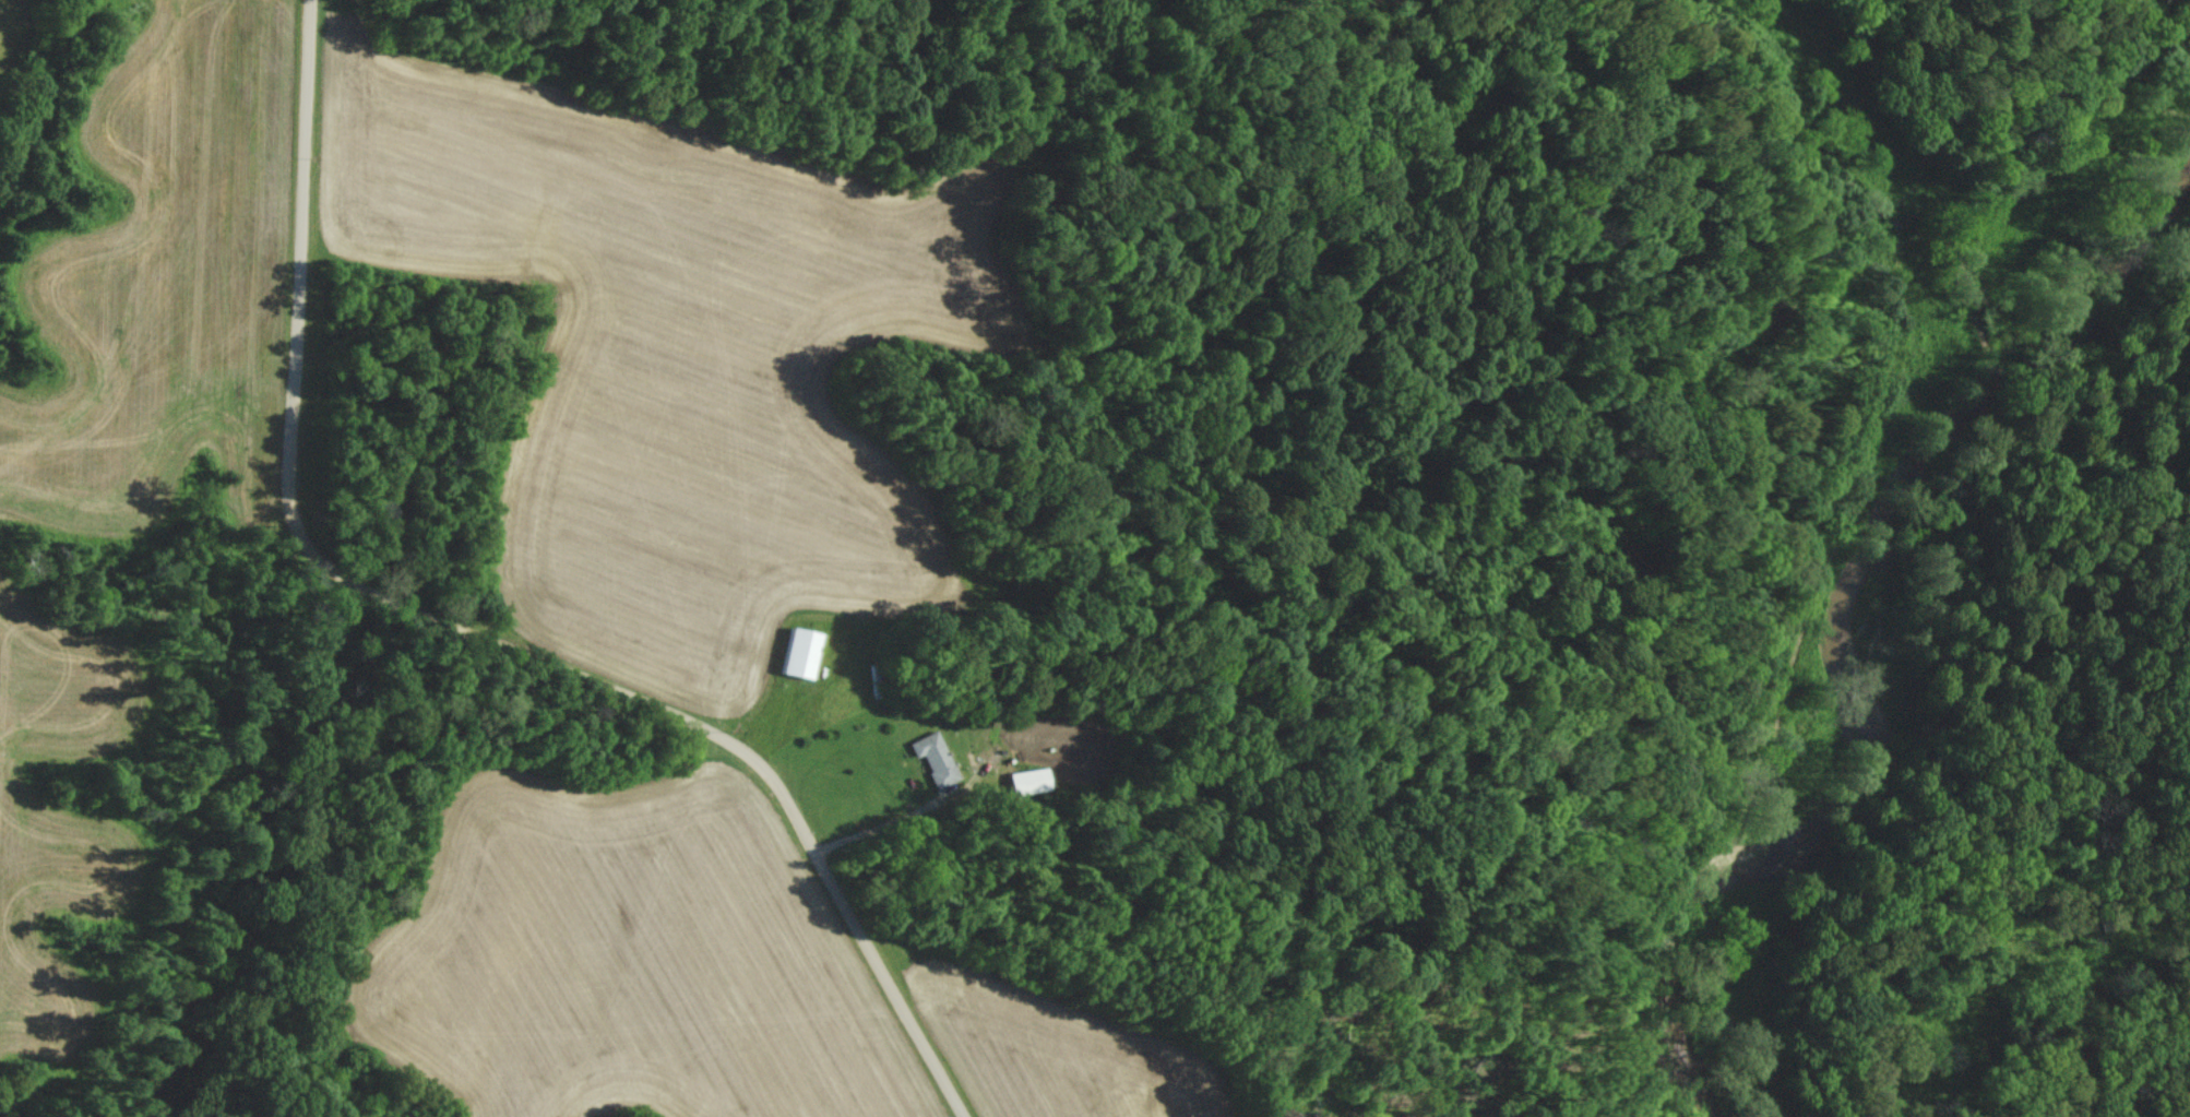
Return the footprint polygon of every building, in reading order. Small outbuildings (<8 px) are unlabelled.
[(777,671),(807,677),(817,631),(787,625),(777,671)] [(908,742),(914,757),(921,754),(937,790),(959,780),(936,729),(908,742)] [(1008,773),(1012,796),(1050,789),(1046,767),(1008,773)]
